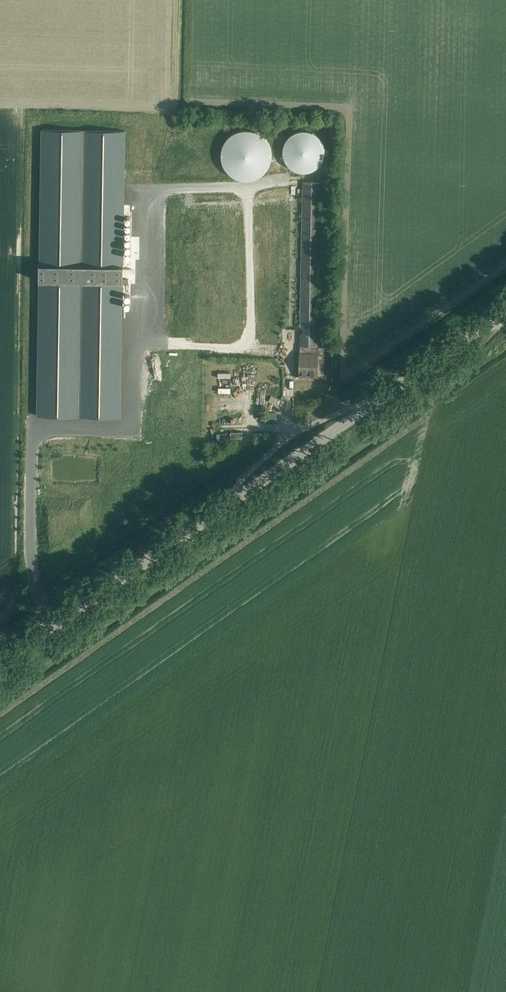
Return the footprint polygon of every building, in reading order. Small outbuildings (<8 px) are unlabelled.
[(292,121),(292,154),(320,155),(320,121),(292,121)] [(125,131),(41,130),(37,415),(37,416),(120,417),(121,390),(123,284),(128,284),(128,279),(123,279),(125,131)] [(246,163),(254,163),(254,130),(246,130),(246,163)] [(320,182),(303,182),(300,329),(318,329),(320,182)] [(267,186),(266,198),(286,198),(286,194),(275,193),(275,187),(267,186)] [(318,346),(300,347),(300,353),(299,376),(319,376),(323,376),(324,355),(319,355),(319,354),(319,346),(318,346)] [(231,419),(232,426),(243,424),(242,417),(231,419)]
